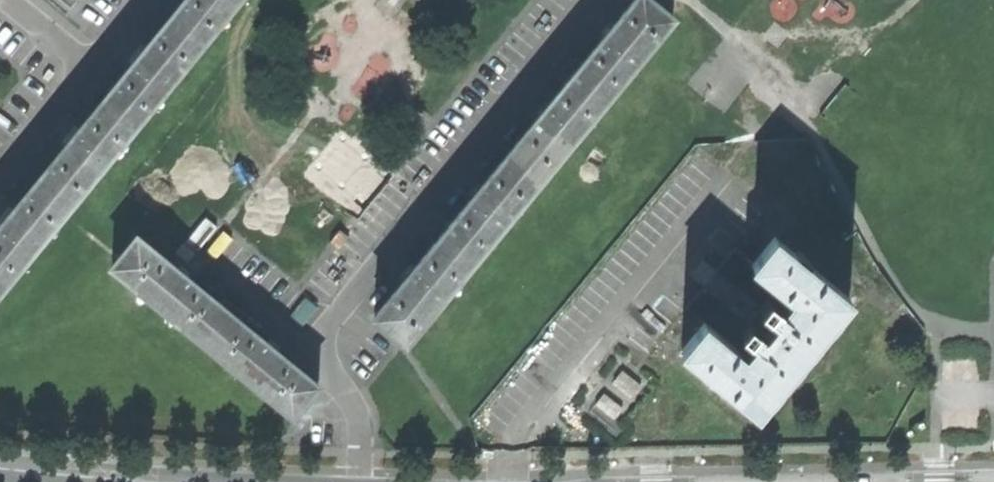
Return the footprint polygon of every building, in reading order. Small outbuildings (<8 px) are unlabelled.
[(175,8),(206,32),(232,0),(182,0),(175,8)] [(674,16),(654,0),(635,0),(615,24),(612,22),(606,29),(600,35),(604,38),(577,71),(608,96),(674,16)] [(137,56),(109,90),(139,115),(206,32),(175,8),(148,42),(146,40),(140,47),(134,54),(137,56)] [(538,118),(510,152),(540,177),(608,96),(577,71),(548,105),(545,103),(540,110),(535,115),(538,118)] [(71,137),(43,171),(74,196),(139,115),(109,90),(82,124),(79,122),(74,128),(68,135),(71,137)] [(470,200),(443,233),(473,258),(540,177),(510,152),(480,188),(477,185),(472,191),(467,197),(470,200)] [(0,225),(0,269),(9,276),(74,196),(43,171),(17,204),(15,202),(8,210),(4,215),(7,217),(0,225)] [(707,316),(680,349),(759,413),(859,291),(780,227),(748,265),(777,288),(763,306),(777,317),(765,331),(750,319),(734,338),(707,316)] [(116,260),(206,335),(230,305),(190,272),(193,269),(187,264),(182,260),(180,264),(140,231),(116,260)] [(377,314),(407,338),(473,258),(443,233),(414,268),(411,266),(406,271),(401,277),(404,280),(377,314)] [(9,276),(0,269),(0,288),(9,276)] [(295,409),(320,379),(281,346),(283,344),(277,339),(273,335),(270,338),(230,305),(206,335),(295,409)] [(63,439),(62,443),(84,445),(85,437),(69,435),(63,435),(63,439)]
